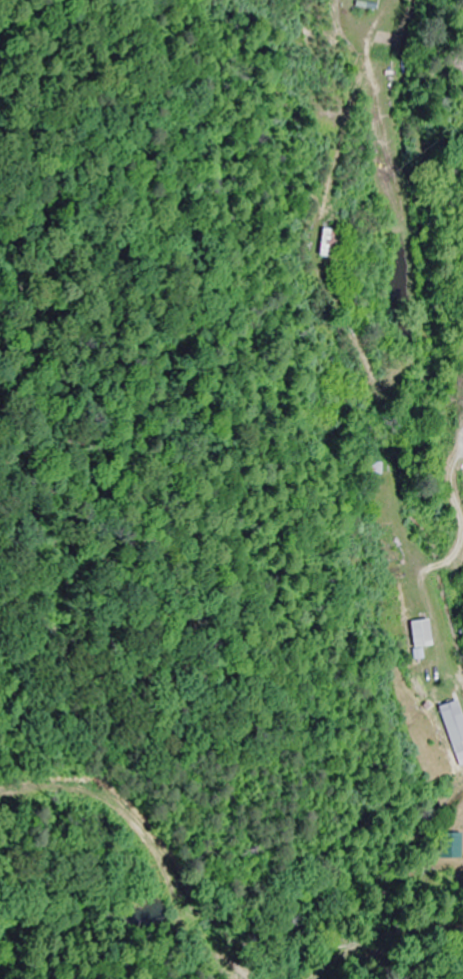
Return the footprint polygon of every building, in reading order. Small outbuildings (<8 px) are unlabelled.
[(331,230),(317,227),(312,255),(326,257),(331,230)] [(433,644),(428,618),(410,621),(416,658),(425,657),(423,646),(433,644)] [(429,692),(443,690),(438,658),(425,660),(429,692)] [(461,704),(442,707),(448,743),(462,740),(462,717),(461,704)] [(460,858),(460,833),(445,833),(445,858),(460,858)]
